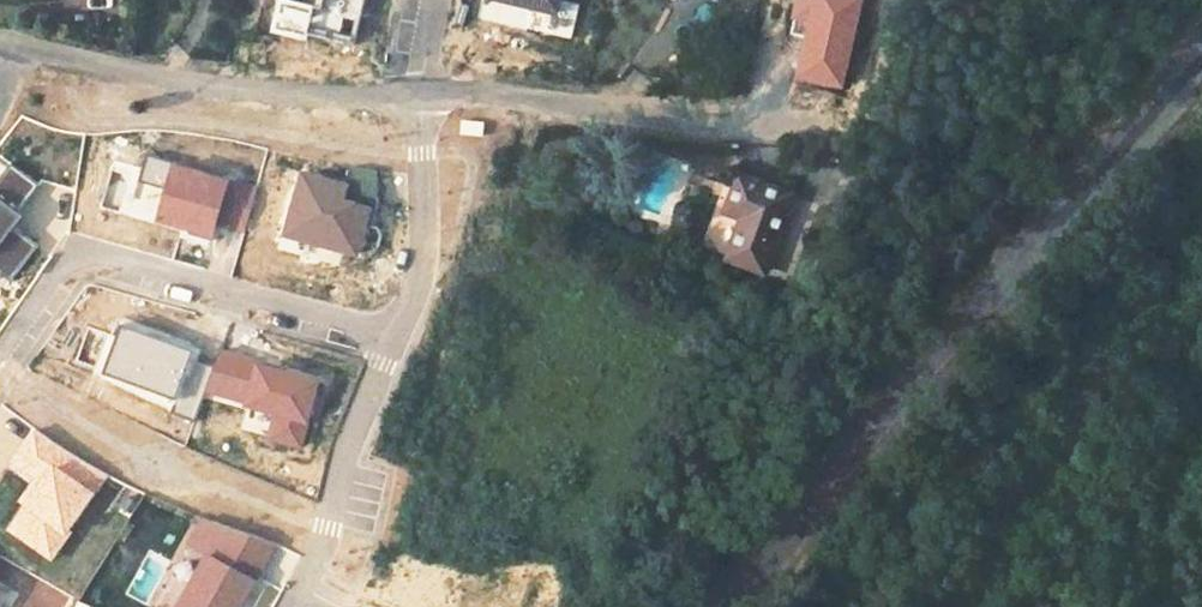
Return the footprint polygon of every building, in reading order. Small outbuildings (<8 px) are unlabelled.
[(351,44),(361,0),(313,0),(312,5),(289,0),(275,0),(269,26),(351,44)] [(557,15),(560,0),(482,0),(557,15)] [(809,20),(795,80),(842,91),(864,0),(793,0),(789,16),(809,20)] [(486,121),(460,119),(459,135),(485,137),(486,121)] [(155,223),(213,241),(218,225),(231,180),(173,163),(155,223)] [(16,213),(37,186),(9,164),(0,175),(0,272),(10,279),(37,247),(14,228),(22,218),(16,213)] [(279,237),(358,259),(373,207),(347,199),(352,183),(299,167),(279,237)] [(740,173),(728,209),(744,216),(730,258),(766,271),(794,192),(740,173)] [(218,225),(244,233),(259,185),(232,177),(231,180),(218,225)] [(171,398),(188,352),(120,327),(103,373),(171,398)] [(320,380),(222,350),(209,396),(271,415),(264,440),(298,450),(320,380)] [(111,476),(33,428),(5,468),(31,483),(15,502),(22,506),(5,530),(51,563),(72,533),(69,529),(111,476)] [(204,554),(177,606),(241,606),(258,573),(268,577),(280,544),(200,516),(188,549),(204,554)]
